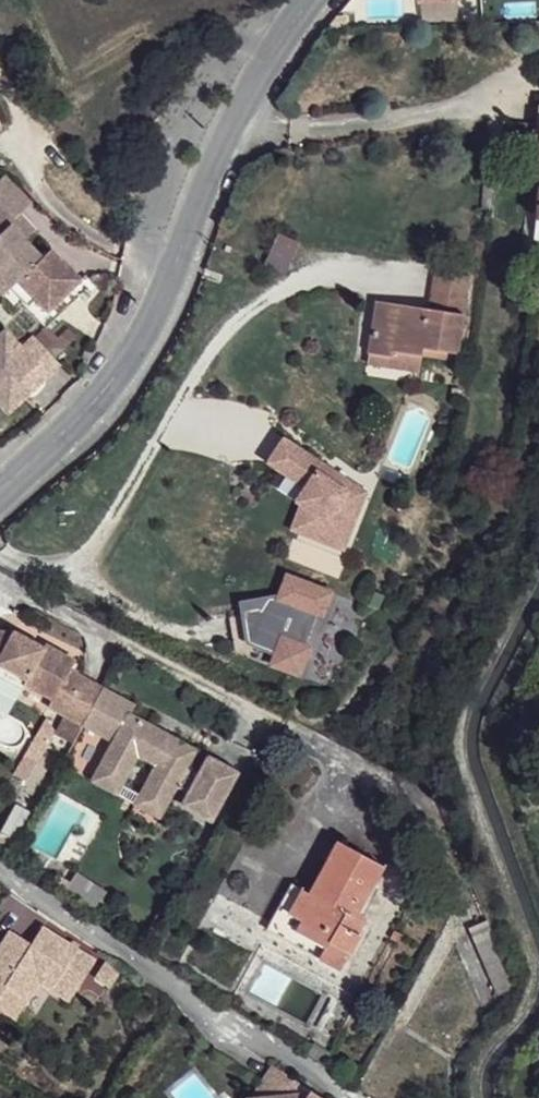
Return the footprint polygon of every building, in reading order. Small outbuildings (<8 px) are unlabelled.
[(0,172),(0,201),(14,214),(19,209),(31,197),(3,169),(0,172)] [(139,178),(129,175),(125,193),(135,195),(139,178)] [(11,281),(17,276),(23,269),(43,250),(25,233),(10,218),(14,214),(0,201),(0,270),(11,281)] [(34,223),(19,209),(14,214),(10,218),(25,233),(34,223)] [(282,233),(266,261),(282,270),(298,242),(282,233)] [(43,250),(23,269),(17,276),(47,307),(72,283),(81,275),(60,256),(61,254),(49,243),(43,250)] [(0,270),(0,285),(4,289),(10,283),(11,281),(0,270)] [(471,277),(437,272),(431,308),(389,303),(387,317),(376,316),(370,353),(394,356),(395,353),(423,356),(425,350),(459,355),(471,277)] [(11,281),(10,283),(27,300),(26,302),(45,322),(79,290),(72,283),(47,307),(17,276),(11,281)] [(389,303),(379,301),(376,316),(387,317),(389,303)] [(2,406),(25,388),(14,375),(27,365),(37,378),(58,361),(33,330),(20,341),(5,323),(0,327),(0,404),(2,406)] [(425,350),(423,356),(458,362),(459,355),(425,350)] [(369,363),(421,372),(423,356),(395,353),(394,356),(370,353),(369,363)] [(14,375),(25,388),(37,378),(27,365),(14,375)] [(366,491),(283,438),(267,463),(304,487),(294,503),(298,506),(310,514),(303,532),(343,548),(366,491)] [(303,532),(310,514),(298,506),(290,527),(303,532)] [(342,595),(300,574),(289,593),(270,594),(270,602),(250,603),(252,636),(278,650),(273,661),(300,675),(314,648),(308,645),(324,615),(330,618),(342,595)] [(45,703),(80,721),(98,686),(64,668),(70,657),(39,640),(36,645),(25,639),(23,642),(15,637),(17,634),(6,628),(1,637),(0,636),(0,665),(24,678),(22,682),(49,696),(45,703)] [(25,639),(17,634),(15,637),(23,642),(25,639)] [(19,688),(22,682),(24,678),(0,665),(0,678),(19,688)] [(128,702),(98,686),(80,721),(101,732),(89,754),(116,769),(128,747),(148,759),(132,788),(158,803),(170,780),(180,786),(175,798),(203,812),(216,788),(191,775),(195,767),(181,759),(189,743),(169,732),(165,740),(143,728),(146,720),(125,709),(128,702)] [(53,729),(46,716),(34,736),(46,742),(53,729)] [(146,720),(143,728),(165,740),(169,732),(146,720)] [(34,736),(23,755),(35,762),(46,742),(34,736)] [(195,767),(191,775),(216,788),(228,764),(204,752),(196,766),(195,767)] [(81,771),(108,785),(116,769),(89,754),(81,771)] [(127,796),(154,811),(158,803),(132,788),(127,796)] [(379,865),(335,842),(307,894),(299,890),(286,915),(300,922),(294,934),(323,948),(326,943),(347,955),(358,934),(346,928),(379,865)] [(288,940),(294,934),(300,922),(286,915),(299,890),(288,884),(264,928),(279,936),(288,940)] [(23,937),(17,945),(4,937),(0,942),(0,1008),(13,1016),(38,979),(51,987),(57,977),(75,988),(94,959),(42,924),(31,941),(23,937)] [(10,927),(4,937),(17,945),(23,937),(10,927)] [(294,934),(288,940),(341,968),(347,955),(326,943),(323,948),(294,934)] [(491,936),(472,944),(493,992),(513,984),(499,956),(491,936)] [(57,977),(51,987),(68,998),(75,988),(57,977)] [(313,1043),(307,1054),(323,1065),(330,1054),(313,1043)] [(276,1067),(255,1097),(301,1097),(297,1096),(304,1085),(276,1067)]
